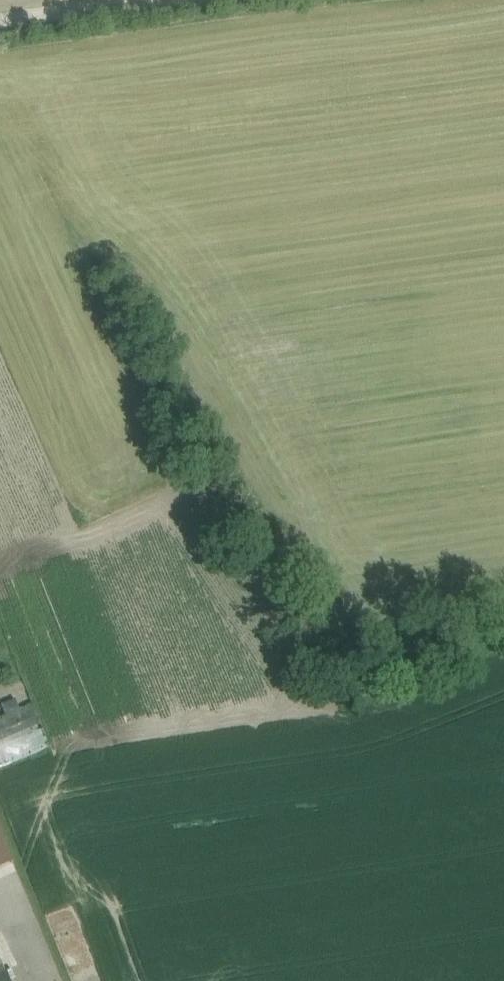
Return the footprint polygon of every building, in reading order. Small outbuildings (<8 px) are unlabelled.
[(0,717),(0,766),(49,746),(32,704),(0,717)] [(5,970),(0,960),(0,980),(9,980),(5,970)]
